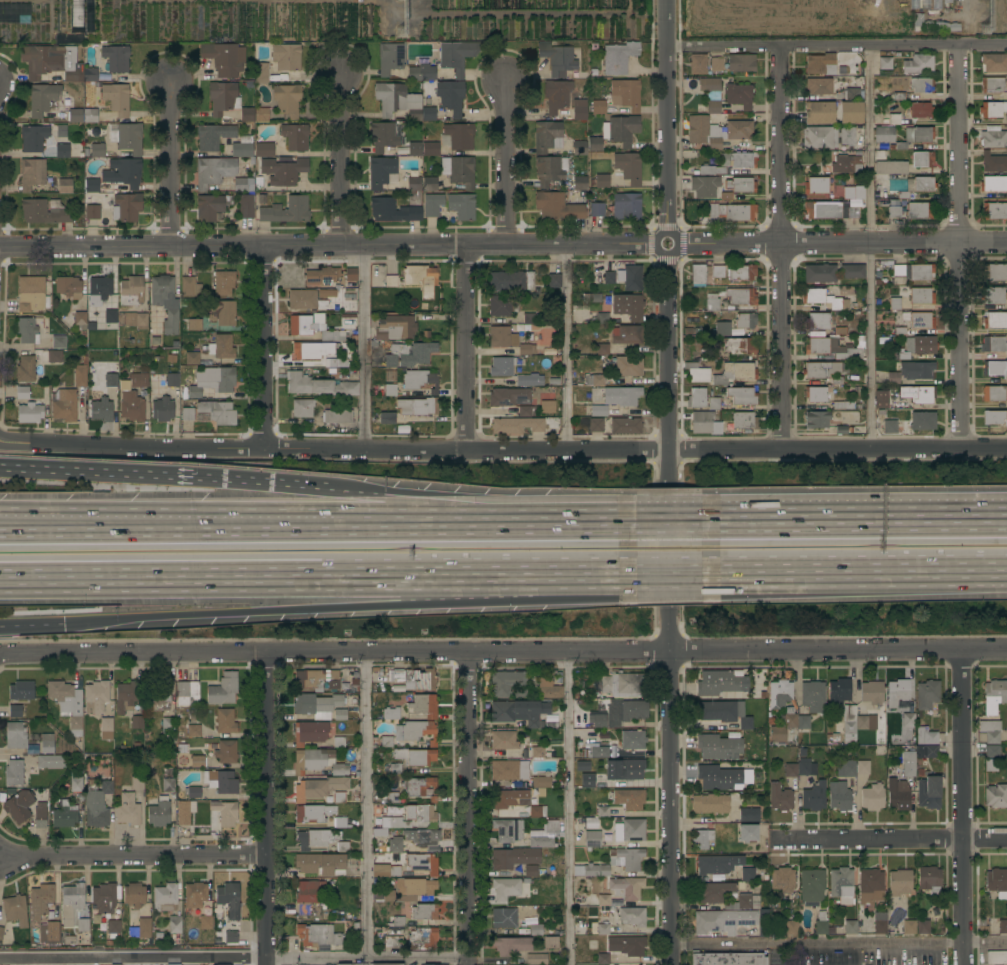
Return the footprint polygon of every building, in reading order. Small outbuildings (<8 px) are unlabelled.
[(71,32),(71,0),(84,0),(84,32),(71,32)] [(911,9),(911,0),(920,0),(920,9),(911,9)] [(922,9),(922,0),(930,0),(930,9),(922,9)] [(933,8),(933,0),(941,0),(941,8),(933,8)] [(944,8),(944,0),(952,0),(952,8),(944,8)] [(951,24),(951,23),(956,23),(956,24),(960,23),(960,31),(949,31),(949,32),(941,32),(914,32),(913,13),(923,13),(923,22),(926,22),(926,21),(931,21),(931,22),(942,22),(949,23),(949,24),(951,24)] [(625,45),(625,42),(629,42),(631,41),(633,42),(640,42),(640,56),(633,56),(631,57),(629,56),(627,56),(628,62),(627,62),(627,75),(604,76),(603,45),(612,45),(614,44),(616,45),(625,45)] [(463,57),(464,80),(454,80),(454,68),(440,68),(439,43),(460,43),(460,42),(481,42),(481,48),(475,57),(463,57)] [(537,57),(537,42),(550,42),(550,47),(573,47),(573,60),(577,60),(577,70),(572,70),(565,70),(565,78),(550,78),(550,65),(549,65),(549,57),(537,57)] [(237,44),(237,48),(244,48),(244,63),(242,63),(242,66),(244,66),(244,69),(242,69),(242,72),(237,72),(237,78),(216,78),(216,69),(215,69),(215,67),(214,67),(214,58),(200,58),(200,44),(237,44)] [(403,64),(404,64),(404,67),(403,67),(403,69),(389,69),(389,78),(379,78),(379,58),(379,53),(378,53),(378,46),(379,46),(379,44),(403,44),(403,64)] [(300,45),(300,81),(289,81),(289,71),(276,71),(276,61),(271,61),(271,45),(300,45)] [(30,64),(27,64),(27,62),(20,62),(20,46),(33,46),(50,46),(64,46),(76,46),(76,63),(83,63),(83,69),(82,69),(82,81),(78,81),(78,82),(64,82),(64,70),(50,70),(50,73),(47,73),(47,74),(40,74),(40,82),(30,82),(30,64)] [(108,73),(108,57),(106,57),(106,59),(103,59),(103,58),(101,58),(100,46),(129,46),(129,48),(130,48),(130,55),(129,55),(129,57),(128,57),(128,72),(108,73)] [(864,62),(858,62),(858,64),(855,64),(855,62),(846,62),(846,63),(840,63),(840,62),(838,62),(838,67),(844,67),(844,73),(837,73),(837,74),(829,74),(829,75),(826,75),(826,74),(806,74),(806,65),(806,55),(810,55),(810,56),(824,56),(824,53),(834,53),(834,52),(860,51),(864,55),(864,62)] [(690,74),(690,67),(689,67),(689,62),(690,62),(690,54),(706,54),(706,59),(708,59),(708,61),(707,61),(707,74),(690,74)] [(756,54),(756,72),(728,72),(728,71),(726,71),(726,68),(728,68),(728,54),(756,54)] [(933,54),(933,72),(922,72),(922,74),(902,74),(902,61),(912,61),(912,56),(913,56),(913,54),(933,54)] [(981,54),(1006,54),(1006,72),(984,72),(982,72),(982,64),(981,64),(981,54)] [(892,57),(892,69),(879,69),(879,57),(892,57)] [(723,71),(711,71),(710,58),(723,58),(723,71)] [(268,83),(254,83),(254,63),(268,63),(268,83)] [(421,80),(421,81),(408,81),(407,67),(420,67),(420,64),(429,64),(429,66),(436,66),(436,80),(421,80)] [(97,81),(84,82),(84,68),(97,68),(97,81)] [(864,100),(859,100),(859,101),(846,101),(846,88),(854,88),(854,76),(864,76),(864,100)] [(985,93),(982,93),(982,77),(985,77),(985,78),(1004,78),(1004,87),(1005,87),(1005,91),(1002,91),(1002,93),(985,93)] [(637,80),(637,78),(640,78),(640,91),(639,91),(639,114),(630,114),(630,106),(620,106),(620,105),(616,105),(616,96),(610,96),(610,80),(637,80)] [(720,78),(720,91),(719,91),(719,100),(720,100),(720,114),(707,114),(706,101),(707,101),(707,91),(699,91),(699,78),(720,78)] [(832,78),(832,95),(822,95),(822,96),(819,96),(819,95),(806,95),(806,79),(832,78)] [(933,78),(933,93),(913,93),(913,88),(911,88),(911,78),(933,78)] [(547,97),(544,97),(544,80),(550,80),(550,81),(567,81),(573,81),(573,91),(570,91),(570,95),(569,95),(569,103),(568,103),(568,108),(563,108),(563,109),(557,109),(557,116),(547,116),(547,97)] [(464,81),(464,99),(461,99),(462,120),(448,120),(448,115),(452,115),(452,110),(445,110),(445,109),(441,109),(441,104),(440,104),(440,98),(439,98),(439,97),(436,97),(436,82),(464,81)] [(237,83),(237,97),(240,97),(240,108),(232,108),(232,110),(227,110),(227,111),(222,111),(222,118),(212,118),(212,101),(210,101),(210,99),(209,99),(209,82),(216,82),(216,83),(237,83)] [(380,102),(378,102),(378,100),(374,100),(374,83),(384,83),(384,84),(400,84),(405,84),(405,94),(421,94),(422,109),(406,109),(406,111),(396,111),(396,112),(391,112),(391,118),(390,118),(390,119),(381,119),(380,102)] [(129,119),(117,119),(117,111),(110,111),(110,100),(101,100),(101,85),(111,85),(111,84),(129,84),(129,119)] [(752,85),(752,97),(751,97),(751,111),(742,111),(742,104),(726,104),(726,94),(724,94),(724,90),(726,90),(726,84),(734,84),(734,85),(752,85)] [(30,85),(48,85),(62,85),(62,91),(58,91),(58,110),(49,110),(49,112),(42,112),(42,119),(30,119),(30,85)] [(298,120),(289,120),(289,114),(283,114),(283,112),(278,112),(278,108),(277,108),(273,108),(273,101),(272,86),(278,86),(294,85),(301,85),(301,103),(298,103),(298,120)] [(893,92),(893,93),(905,93),(905,101),(884,101),(884,92),(893,92)] [(573,99),(586,99),(587,120),(573,120),(573,99)] [(254,100),(259,100),(259,102),(262,102),(262,104),(264,104),(265,108),(268,108),(268,121),(255,122),(254,100)] [(605,100),(606,114),(589,114),(589,105),(592,105),(592,100),(605,100)] [(805,124),(805,102),(834,102),(834,123),(805,124)] [(862,102),(862,123),(840,124),(840,102),(862,102)] [(982,102),(1006,102),(1006,112),(1001,112),(1001,117),(995,117),(995,119),(988,119),(988,118),(982,118),(982,112),(979,112),(979,107),(982,107),(982,102)] [(930,103),(930,106),(934,106),(934,118),(930,118),(930,117),(910,118),(910,115),(908,115),(908,106),(910,106),(910,103),(930,103)] [(84,123),(84,109),(91,109),(91,108),(95,107),(95,109),(98,109),(98,122),(84,123)] [(254,107),(254,122),(241,122),(241,108),(254,107)] [(435,107),(435,110),(437,110),(437,119),(436,119),(436,121),(422,121),(422,107),(435,107)] [(69,123),(68,109),(82,109),(83,122),(69,123)] [(408,121),(408,110),(422,110),(422,121),(408,121)] [(900,114),(900,115),(902,115),(902,124),(900,124),(900,125),(889,125),(889,114),(900,114)] [(753,121),(753,139),(727,139),(721,139),(721,150),(708,150),(708,143),(688,143),(688,115),(709,115),(709,124),(718,124),(718,127),(725,127),(725,125),(726,125),(726,121),(753,121)] [(631,150),(621,150),(621,142),(609,142),(609,139),(603,139),(603,126),(608,126),(608,123),(609,123),(609,117),(625,117),(625,116),(640,116),(640,133),(631,133),(631,150)] [(442,125),(450,125),(450,121),(466,121),(466,124),(474,124),(474,126),(474,133),(474,135),(473,135),(473,151),(450,151),(450,148),(448,148),(442,146),(441,144),(441,142),(441,140),(441,136),(441,135),(442,135),(442,125)] [(552,122),(562,122),(562,149),(546,149),(546,155),(535,155),(535,122),(552,122)] [(109,125),(117,125),(117,124),(138,124),(138,123),(142,123),(142,136),(141,139),(141,157),(132,157),(132,149),(118,150),(118,147),(116,147),(116,144),(118,144),(117,142),(109,142),(109,125)] [(394,123),(394,136),(399,136),(399,146),(394,146),(394,147),(383,147),(383,155),(373,155),(373,143),(372,143),(372,141),(371,141),(371,132),(370,132),(370,125),(371,125),(371,123),(394,123)] [(67,137),(57,137),(57,125),(67,125),(67,137)] [(218,152),(198,152),(198,137),(197,137),(197,134),(196,134),(197,128),(197,125),(218,125),(218,126),(237,126),(237,138),(221,138),(221,137),(220,137),(220,136),(218,136),(218,152)] [(301,125),(309,125),(309,134),(308,134),(308,136),(308,152),(287,151),(287,137),(282,137),(282,136),(280,136),(280,125),(301,125)] [(50,126),(50,137),(47,137),(47,139),(45,139),(45,138),(43,138),(43,137),(42,137),(42,153),(22,153),(22,137),(21,137),(21,134),(20,134),(21,126),(50,126)] [(1006,132),(1006,139),(1006,147),(982,147),(982,145),(981,145),(981,139),(982,139),(982,138),(981,138),(980,132),(986,131),(985,126),(999,126),(999,131),(1006,131),(1006,132)] [(833,127),(833,128),(837,128),(837,148),(833,148),(833,149),(813,149),(813,150),(809,150),(809,149),(803,149),(803,128),(806,128),(806,127),(833,127)] [(855,127),(855,139),(858,139),(858,146),(847,146),(847,144),(840,144),(840,137),(838,137),(838,133),(840,133),(840,127),(855,127)] [(894,127),(894,143),(874,143),(874,127),(894,127)] [(934,139),(931,140),(931,142),(930,142),(930,143),(926,143),(926,144),(920,144),(920,142),(907,143),(907,150),(896,150),(896,149),(889,149),(889,145),(896,145),(895,142),(905,142),(905,128),(930,127),(933,127),(934,139)] [(232,157),(232,143),(240,143),(240,136),(252,136),(252,143),(253,143),(253,157),(232,157)] [(602,137),(602,151),(588,151),(588,137),(602,137)] [(587,141),(587,155),(573,155),(573,141),(587,141)] [(422,142),(422,156),(408,156),(408,142),(422,142)] [(439,142),(439,156),(429,156),(429,159),(423,159),(423,156),(422,156),(422,142),(439,142)] [(274,143),(274,157),(255,157),(255,143),(274,143)] [(56,158),(56,144),(69,144),(69,158),(56,158)] [(104,144),(104,157),(91,157),(91,144),(104,144)] [(989,156),(1006,156),(1006,172),(982,172),(982,150),(989,150),(989,156)] [(854,151),(854,156),(861,156),(861,164),(865,164),(865,175),(853,175),(853,173),(832,173),(832,166),(831,166),(831,163),(832,163),(835,163),(835,157),(836,157),(836,151),(854,151)] [(931,152),(931,151),(934,151),(934,164),(931,164),(931,174),(930,174),(930,169),(921,169),(921,167),(913,167),(913,173),(907,173),(907,174),(875,174),(875,162),(907,161),(907,168),(912,167),(912,152),(931,152)] [(700,175),(699,166),(703,166),(703,163),(708,163),(708,166),(715,166),(715,167),(720,167),(720,153),(752,153),(752,152),(757,152),(757,157),(755,157),(755,168),(752,168),(730,168),(730,174),(700,175)] [(640,153),(641,187),(629,188),(629,180),(622,180),(622,170),(619,170),(619,169),(613,169),(613,154),(623,154),(623,153),(640,153)] [(474,159),(474,166),(474,191),(464,191),(464,183),(450,183),(450,181),(449,181),(449,178),(450,178),(450,175),(441,175),(441,158),(450,158),(450,157),(470,158),(470,157),(474,157),(474,159)] [(569,171),(565,171),(565,174),(566,174),(566,177),(565,177),(565,181),(549,181),(549,189),(539,189),(539,177),(537,177),(537,175),(536,175),(536,167),(535,167),(535,157),(560,157),(560,158),(568,158),(569,171)] [(197,173),(197,167),(196,167),(196,160),(197,160),(197,158),(237,158),(237,176),(221,176),(221,179),(222,179),(222,182),(221,182),(221,184),(207,184),(207,192),(197,192),(197,173)] [(297,173),(297,181),(296,181),(296,183),(294,183),(294,186),(274,187),(274,186),(269,186),(268,175),(265,175),(265,174),(260,174),(260,159),(275,159),(275,163),(296,163),(295,158),(308,158),(309,172),(297,173)] [(369,158),(387,158),(397,158),(397,174),(393,174),(393,175),(388,175),(388,184),(381,184),(381,191),(370,191),(369,158)] [(21,174),(21,168),(20,168),(20,159),(28,159),(45,159),(45,179),(46,179),(46,182),(45,182),(45,185),(31,185),(31,193),(21,193),(21,174)] [(141,159),(141,169),(141,177),(140,177),(140,184),(138,184),(138,191),(129,191),(129,184),(122,184),(122,183),(118,183),(118,182),(101,182),(101,170),(114,170),(114,172),(117,172),(117,170),(117,169),(109,169),(108,160),(117,160),(117,159),(141,159)] [(419,173),(419,177),(421,177),(421,191),(407,191),(407,177),(408,177),(408,173),(419,173)] [(609,174),(609,188),(595,188),(595,185),(590,185),(590,179),(595,179),(595,174),(609,174)] [(587,176),(587,190),(573,190),(573,176),(587,176)] [(983,177),(1006,176),(1006,191),(980,192),(980,182),(983,182),(983,177)] [(423,191),(423,177),(437,177),(437,191),(423,191)] [(720,177),(720,187),(715,187),(715,198),(695,198),(695,191),(690,191),(690,177),(720,177)] [(808,177),(808,178),(828,177),(828,178),(834,177),(835,193),(804,194),(804,182),(804,177),(808,177)] [(933,177),(933,183),(937,183),(937,188),(933,188),(933,192),(914,192),(914,191),(909,191),(909,199),(898,199),(897,192),(906,192),(906,179),(913,179),(913,177),(933,177)] [(58,193),(58,179),(72,178),(72,193),(58,193)] [(234,192),(234,178),(248,178),(248,180),(254,180),(254,189),(248,189),(248,192),(234,192)] [(753,178),(753,181),(756,181),(756,193),(732,193),(732,200),(721,200),(721,192),(732,192),(732,189),(725,189),(725,180),(731,180),(731,181),(732,181),(732,178),(753,178)] [(99,192),(84,193),(84,179),(85,179),(99,179),(99,192)] [(887,190),(905,191),(905,180),(888,179),(887,190)] [(864,199),(843,199),(843,187),(854,187),(854,186),(864,186),(864,199)] [(536,192),(541,191),(541,192),(564,192),(564,205),(566,205),(566,204),(585,204),(586,218),(557,219),(557,220),(546,221),(546,218),(541,218),(540,210),(537,210),(537,208),(535,208),(535,202),(534,200),(536,198),(536,192)] [(135,194),(135,193),(142,193),(142,212),(137,212),(137,223),(119,223),(119,220),(112,220),(112,204),(113,204),(113,194),(135,194)] [(287,195),(308,195),(308,210),(309,210),(309,213),(310,213),(310,219),(309,219),(309,222),(258,222),(258,219),(254,219),(254,209),(256,209),(256,206),(258,206),(258,193),(265,193),(265,204),(281,204),(281,210),(285,210),(285,209),(287,209),(287,195)] [(641,193),(641,220),(623,220),(613,220),(613,193),(641,193)] [(474,194),(474,221),(456,221),(456,211),(453,211),(447,211),(447,194),(474,194)] [(197,195),(214,195),(214,196),(232,196),(232,206),(225,205),(225,207),(226,207),(226,209),(225,209),(225,212),(215,212),(215,222),(197,222),(197,195)] [(239,195),(253,195),(253,219),(239,219),(239,195)] [(444,195),(444,206),(438,206),(438,217),(424,218),(424,206),(424,195),(444,195)] [(374,221),(374,217),(371,217),(371,207),(370,207),(370,199),(371,199),(371,198),(395,198),(395,210),(398,210),(398,207),(410,207),(410,205),(416,205),(416,198),(420,198),(420,204),(421,204),(421,206),(422,206),(422,221),(374,221)] [(25,223),(25,220),(23,220),(23,217),(23,209),(21,209),(21,199),(46,199),(46,209),(47,209),(47,212),(49,212),(49,200),(60,199),(60,203),(63,206),(63,208),(73,208),(73,223),(25,223)] [(859,207),(859,218),(807,219),(807,210),(804,210),(804,201),(812,201),(812,202),(845,202),(845,205),(847,207),(859,207)] [(605,216),(590,217),(590,203),(604,203),(605,216)] [(725,221),(725,217),(709,217),(709,203),(718,203),(718,205),(756,205),(756,213),(753,213),(753,221),(725,221)] [(931,203),(931,208),(934,208),(934,219),(906,219),(906,217),(905,217),(905,211),(906,211),(906,204),(907,204),(907,203),(931,203)] [(982,203),(1006,203),(1006,219),(982,219),(982,203)] [(86,204),(100,204),(100,218),(86,218),(86,204)] [(901,206),(901,218),(888,218),(888,206),(901,206)] [(905,285),(893,285),(892,268),(890,268),(890,265),(883,265),(883,261),(893,261),(893,265),(905,265),(905,285)] [(1006,275),(1006,283),(1006,282),(983,282),(983,273),(987,273),(987,270),(985,270),(983,268),(983,266),(984,264),(985,264),(988,264),(993,264),(993,265),(996,265),(996,264),(1006,264),(1006,275)] [(421,281),(418,281),(418,285),(403,285),(403,269),(405,269),(405,265),(428,265),(428,268),(437,268),(437,278),(438,278),(438,286),(433,286),(433,300),(421,300),(421,281)] [(642,265),(642,291),(628,291),(628,289),(624,289),(624,281),(616,281),(616,270),(624,270),(624,265),(642,265)] [(706,284),(691,284),(691,265),(706,265),(706,284)] [(724,265),(724,278),(712,278),(712,266),(724,265)] [(747,265),(756,265),(756,276),(753,276),(753,281),(737,281),(737,283),(731,283),(731,281),(729,281),(729,277),(727,277),(727,269),(729,269),(729,265),(747,265)] [(836,265),(836,273),(838,273),(838,277),(836,277),(836,282),(804,282),(804,265),(836,265)] [(865,265),(865,278),(840,279),(840,265),(865,265)] [(934,265),(934,279),(931,280),(931,281),(910,281),(910,265),(934,265)] [(305,284),(305,270),(321,270),(321,268),(326,268),(326,266),(330,266),(330,268),(340,268),(340,278),(336,278),(336,282),(336,286),(320,286),(320,284),(305,284)] [(357,268),(357,281),(344,281),(344,279),(346,279),(346,268),(357,268)] [(220,271),(220,270),(226,270),(226,271),(235,271),(235,280),(234,280),(234,288),(231,288),(231,296),(214,296),(214,289),(213,289),(213,286),(214,286),(214,276),(213,276),(213,271),(220,271)] [(534,272),(534,290),(489,290),(489,272),(534,272)] [(615,284),(604,284),(604,272),(615,272),(615,284)] [(561,274),(561,288),(548,288),(548,274),(561,274)] [(151,277),(159,277),(159,275),(169,275),(169,277),(174,277),(174,300),(163,300),(163,306),(151,306),(151,277)] [(18,276),(44,276),(44,296),(49,296),(49,308),(45,308),(45,310),(31,310),(31,312),(18,312),(18,276)] [(103,277),(103,276),(107,276),(107,277),(112,277),(112,295),(107,295),(107,300),(101,300),(101,307),(89,307),(89,294),(89,278),(103,277)] [(120,281),(128,281),(128,276),(143,276),(143,303),(139,303),(139,305),(138,305),(138,306),(120,306),(120,281)] [(397,287),(386,287),(386,276),(397,276),(397,287)] [(72,300),(72,297),(70,297),(70,299),(67,299),(67,298),(65,298),(65,297),(65,293),(62,293),(62,294),(59,294),(59,293),(55,293),(55,277),(72,277),(78,278),(78,280),(82,280),(82,298),(80,300),(72,300)] [(181,277),(195,277),(195,284),(201,284),(201,295),(195,295),(195,296),(181,296),(181,277)] [(855,286),(855,295),(839,295),(839,286),(855,286)] [(1004,292),(1006,292),(1006,300),(1004,300),(1004,304),(983,304),(983,300),(980,300),(980,294),(983,294),(983,287),(1004,287),(1004,292)] [(753,288),(753,289),(758,289),(758,294),(756,294),(756,306),(747,306),(747,305),(730,305),(730,297),(725,297),(725,289),(753,288)] [(825,288),(825,296),(833,296),(833,298),(842,298),(842,299),(849,299),(849,310),(838,310),(838,315),(834,315),(834,310),(830,310),(830,302),(825,303),(802,303),(802,294),(805,294),(805,288),(825,288)] [(931,288),(931,292),(934,292),(934,304),(910,304),(910,288),(931,288)] [(296,309),(296,310),(293,310),(293,309),(289,309),(289,302),(288,302),(288,298),(289,298),(289,290),(317,290),(317,293),(321,293),(321,289),(343,290),(355,290),(355,303),(343,303),(343,301),(327,301),(327,309),(317,309),(296,309)] [(706,293),(717,293),(717,299),(719,299),(719,311),(707,311),(706,293)] [(601,294),(601,302),(589,302),(582,302),(582,294),(601,294)] [(642,301),(644,301),(644,307),(642,307),(642,322),(630,323),(629,314),(612,315),(611,295),(631,294),(631,295),(642,295),(642,301)] [(511,295),(511,300),(518,300),(518,312),(511,312),(511,316),(489,317),(489,296),(511,295)] [(901,310),(889,310),(889,298),(901,298),(901,310)] [(235,326),(217,326),(217,323),(209,323),(209,321),(207,321),(207,307),(213,307),(213,301),(235,301),(235,326)] [(105,309),(117,309),(117,323),(105,323),(105,309)] [(178,335),(163,335),(163,319),(166,319),(166,309),(178,309),(178,322),(178,335)] [(86,330),(86,337),(81,337),(81,331),(78,331),(78,325),(74,325),(74,312),(86,312),(86,330)] [(136,312),(136,313),(147,313),(147,330),(136,330),(136,326),(118,326),(118,313),(136,312)] [(931,312),(931,317),(934,317),(934,329),(910,329),(910,313),(931,312)] [(1006,312),(1006,320),(1006,326),(1006,328),(983,329),(983,318),(987,318),(987,312),(1006,312)] [(290,315),(311,315),(311,323),(313,323),(313,313),(324,313),(324,324),(326,324),(326,331),(345,331),(345,341),(321,341),(321,331),(312,331),(312,336),(290,336),(290,315)] [(535,313),(535,324),(524,324),(524,314),(535,313)] [(609,313),(609,324),(594,324),(594,317),(597,317),(597,313),(609,313)] [(756,313),(756,325),(753,325),(753,328),(735,329),(735,320),(737,320),(737,313),(756,313)] [(829,313),(829,329),(809,329),(809,326),(806,326),(805,318),(809,318),(809,313),(829,313)] [(413,316),(414,323),(417,323),(417,332),(414,332),(414,338),(400,338),(400,339),(387,339),(387,340),(377,340),(377,346),(370,346),(370,340),(375,340),(375,328),(378,328),(378,319),(384,319),(384,316),(413,316)] [(17,318),(34,318),(34,326),(37,326),(37,334),(39,334),(39,344),(20,344),(20,334),(17,334),(17,318)] [(202,319),(202,331),(188,330),(188,319),(202,319)] [(730,336),(716,337),(715,322),(730,322),(730,336)] [(642,325),(642,344),(611,344),(611,327),(618,327),(618,326),(642,325)] [(510,327),(510,334),(518,334),(518,348),(489,347),(489,326),(510,327)] [(845,335),(834,335),(834,327),(845,327),(845,335)] [(894,327),(906,327),(906,335),(895,335),(894,327)] [(215,358),(215,357),(208,357),(208,350),(202,350),(202,346),(208,346),(208,343),(214,343),(214,341),(215,341),(215,334),(231,334),(231,348),(235,348),(235,358),(215,358)] [(52,348),(52,336),(66,336),(66,348),(52,348)] [(935,336),(935,343),(937,343),(937,350),(935,350),(935,354),(910,354),(910,360),(898,360),(898,352),(906,352),(906,338),(913,337),(913,336),(935,336)] [(1004,343),(1006,343),(1006,352),(981,352),(981,344),(983,344),(983,337),(1004,337),(1004,343)] [(751,338),(751,342),(756,342),(756,354),(730,355),(730,352),(723,352),(723,338),(751,338)] [(839,338),(839,342),(844,342),(844,351),(829,351),(829,354),(809,354),(809,355),(805,355),(805,345),(809,345),(809,338),(839,338)] [(334,343),(334,353),(327,354),(327,355),(322,355),(322,359),(295,359),(295,354),(293,354),(293,342),(300,342),(300,343),(334,343)] [(409,345),(409,346),(412,346),(412,343),(427,344),(427,343),(438,343),(437,353),(429,352),(428,364),(413,364),(413,368),(399,367),(399,356),(397,356),(397,368),(384,367),(385,355),(390,355),(390,344),(409,345)] [(530,344),(530,345),(535,345),(535,354),(531,354),(531,355),(519,355),(519,344),(530,344)] [(609,344),(609,355),(597,355),(597,344),(609,344)] [(845,352),(845,349),(846,349),(846,346),(850,346),(850,349),(862,349),(862,360),(834,360),(834,352),(845,352)] [(713,361),(713,366),(706,366),(706,361),(691,361),(691,355),(700,355),(700,349),(719,349),(719,361),(713,361)] [(62,350),(62,362),(48,362),(48,350),(62,350)] [(199,352),(199,365),(185,365),(185,352),(199,352)] [(166,354),(176,354),(176,362),(166,362),(166,354)] [(34,362),(35,362),(35,364),(34,364),(34,374),(35,374),(36,376),(34,376),(34,382),(16,382),(16,366),(18,366),(18,363),(20,363),(19,356),(34,356),(34,362)] [(87,368),(86,368),(86,387),(74,387),(74,367),(73,366),(73,365),(83,365),(83,356),(87,356),(87,368)] [(642,356),(642,376),(615,376),(615,357),(642,356)] [(512,357),(512,358),(525,357),(525,365),(512,365),(512,376),(490,376),(489,367),(492,367),(492,357),(512,357)] [(326,358),(336,358),(336,367),(326,367),(326,358)] [(338,359),(347,359),(347,367),(338,367),(338,359)] [(983,361),(1006,361),(1006,376),(1002,376),(1002,375),(983,375),(983,361)] [(848,362),(848,374),(829,374),(829,378),(805,379),(805,375),(802,375),(802,369),(805,369),(805,363),(848,362)] [(935,362),(935,370),(932,370),(932,379),(914,379),(914,380),(905,380),(905,378),(903,378),(903,375),(899,375),(900,384),(888,384),(888,372),(900,372),(900,362),(935,362)] [(689,382),(689,370),(684,370),(684,363),(698,363),(698,369),(710,369),(710,382),(689,382)] [(753,363),(753,369),(757,369),(757,379),(727,379),(727,385),(712,385),(712,375),(722,375),(722,372),(723,372),(723,363),(753,363)] [(231,368),(231,367),(235,367),(235,386),(232,386),(232,392),(214,393),(214,388),(201,388),(201,398),(188,398),(188,386),(196,386),(196,382),(195,382),(195,372),(203,371),(203,368),(231,368)] [(333,396),(333,393),(286,394),(286,371),(301,371),(301,377),(302,377),(302,375),(307,375),(307,376),(309,376),(309,377),(311,377),(311,380),(332,380),(332,381),(334,381),(334,385),(336,385),(336,384),(339,384),(339,382),(358,382),(358,395),(333,396)] [(428,371),(428,374),(438,373),(438,396),(430,396),(430,389),(434,389),(434,383),(426,383),(426,384),(422,384),(422,386),(418,386),(418,389),(404,389),(404,388),(402,389),(402,385),(403,385),(403,374),(405,374),(405,371),(428,371)] [(117,387),(105,387),(105,373),(117,374),(117,387)] [(144,422),(135,422),(135,421),(128,421),(128,418),(120,418),(120,401),(122,401),(122,390),(121,390),(121,381),(128,380),(128,382),(129,382),(129,373),(148,373),(148,387),(135,387),(135,388),(133,388),(133,387),(129,387),(129,386),(128,386),(128,390),(135,390),(135,397),(141,397),(141,400),(143,400),(143,401),(144,401),(144,422)] [(166,373),(179,373),(179,387),(166,387),(166,373)] [(504,406),(504,408),(501,408),(501,406),(490,406),(490,392),(492,392),(492,388),(506,388),(506,389),(522,389),(522,386),(516,386),(516,375),(530,375),(530,373),(536,373),(536,376),(543,376),(543,386),(531,386),(531,399),(530,399),(530,404),(514,404),(514,406),(504,406)] [(150,376),(163,374),(164,380),(151,382),(150,376)] [(604,375),(604,386),(592,386),(592,385),(584,385),(584,375),(592,375),(604,375)] [(832,384),(832,376),(844,376),(844,384),(832,384)] [(396,385),(396,396),(385,396),(385,385),(396,385)] [(935,386),(935,399),(932,399),(932,404),(913,404),(913,403),(911,403),(911,398),(899,398),(899,386),(935,386)] [(1005,386),(1006,386),(1006,397),(1004,397),(1004,401),(983,401),(983,388),(983,386),(1005,386)] [(16,399),(16,387),(29,387),(29,399),(16,399)] [(826,387),(826,393),(834,393),(834,400),(832,400),(832,402),(814,402),(814,404),(809,404),(809,402),(805,402),(805,387),(826,387)] [(642,388),(642,395),(639,395),(639,398),(636,398),(636,406),(618,406),(618,405),(604,405),(604,388),(642,388)] [(706,407),(687,408),(687,400),(688,400),(688,396),(691,396),(691,388),(706,388),(706,407)] [(753,388),(753,393),(758,393),(758,397),(756,397),(756,405),(732,405),(732,396),(726,396),(726,388),(753,388)] [(76,422),(64,422),(64,418),(52,418),(52,393),(57,393),(57,389),(76,389),(76,398),(77,398),(77,402),(76,402),(76,422)] [(888,409),(875,409),(875,391),(888,391),(888,409)] [(540,412),(540,395),(553,395),(554,412),(540,412)] [(169,418),(169,422),(157,422),(156,419),(152,419),(152,401),(156,401),(156,400),(159,400),(159,401),(162,401),(161,397),(169,396),(169,401),(173,401),(174,418),(169,418)] [(112,422),(104,422),(104,419),(91,419),(90,402),(95,401),(97,401),(100,401),(100,397),(107,397),(107,401),(112,401),(112,422)] [(400,415),(400,409),(396,409),(396,408),(394,408),(394,406),(396,406),(396,400),(412,400),(412,399),(425,399),(425,397),(437,397),(437,407),(438,407),(438,414),(427,414),(427,415),(400,415)] [(720,398),(720,410),(709,410),(709,397),(720,398)] [(314,400),(315,400),(315,403),(314,403),(314,407),(312,407),(312,417),(293,417),(293,400),(314,400)] [(215,425),(215,422),(213,422),(213,420),(209,420),(209,413),(196,413),(196,401),(216,401),(216,402),(232,402),(232,410),(236,410),(236,425),(215,425)] [(855,401),(855,409),(833,409),(833,402),(844,402),(844,401),(855,401)] [(18,423),(18,406),(21,406),(21,405),(24,405),(24,406),(26,406),(26,402),(34,402),(34,405),(36,405),(39,405),(43,405),(43,419),(39,419),(39,423),(18,423)] [(608,406),(607,417),(590,416),(591,405),(608,406)] [(530,406),(537,406),(537,417),(519,417),(518,406),(530,406)] [(194,421),(181,421),(182,407),(194,408),(194,421)] [(352,410),(352,423),(351,423),(351,432),(324,432),(324,424),(324,422),(322,422),(322,411),(324,411),(324,410),(352,410)] [(822,434),(822,428),(805,428),(805,412),(830,411),(830,419),(828,420),(828,426),(847,426),(847,434),(822,434)] [(983,411),(1006,411),(1006,426),(1004,426),(1004,422),(1003,422),(1003,425),(983,425),(983,423),(982,423),(982,419),(983,419),(983,411)] [(714,412),(714,420),(711,420),(711,422),(722,422),(722,435),(711,435),(711,433),(692,433),(691,412),(714,412)] [(753,412),(753,417),(757,417),(757,429),(753,429),(753,428),(733,428),(733,412),(753,412)] [(936,412),(936,430),(932,430),(911,430),(911,428),(910,428),(910,424),(911,424),(911,412),(936,412)] [(395,413),(395,423),(380,423),(380,413),(395,413)] [(544,418),(544,432),(530,432),(530,427),(523,427),(523,434),(492,434),(492,429),(491,429),(491,424),(492,424),(492,418),(544,418)] [(603,418),(603,432),(589,432),(589,418),(603,418)] [(641,418),(641,424),(642,424),(642,428),(641,428),(641,434),(611,434),(611,418),(641,418)] [(897,434),(883,434),(883,420),(897,420),(897,434)] [(388,682),(388,681),(387,681),(386,670),(393,670),(393,669),(403,669),(403,670),(419,670),(419,673),(424,672),(424,669),(434,669),(434,672),(434,676),(436,676),(436,683),(434,683),(434,690),(415,690),(415,680),(407,680),(407,681),(388,682)] [(339,670),(339,680),(340,680),(340,690),(328,690),(328,681),(322,681),(322,692),(314,692),(314,689),(295,688),(295,671),(303,671),(303,670),(339,670)] [(237,693),(234,693),(234,704),(221,704),(207,704),(207,686),(220,686),(220,678),(223,678),(223,671),(237,671),(237,693)] [(618,674),(618,671),(622,671),(622,674),(644,673),(644,693),(641,693),(641,698),(592,698),(592,693),(601,692),(601,676),(610,676),(610,674),(618,674)] [(696,696),(696,682),(701,682),(701,671),(732,671),(732,677),(742,676),(742,691),(718,691),(718,696),(696,696)] [(527,672),(527,687),(509,686),(509,691),(512,691),(512,694),(509,694),(509,698),(491,698),(491,687),(489,687),(489,681),(491,681),(491,672),(527,672)] [(563,686),(563,698),(539,698),(539,678),(552,678),(552,686),(563,686)] [(838,679),(844,679),(850,679),(850,699),(849,699),(849,701),(843,701),(843,708),(828,708),(828,698),(829,698),(829,681),(837,681),(837,679),(838,679)] [(910,680),(910,699),(908,699),(908,701),(901,701),(901,699),(897,699),(897,709),(887,709),(887,699),(888,699),(888,682),(896,682),(896,679),(910,680)] [(784,702),(785,709),(769,709),(769,682),(778,682),(777,680),(788,680),(788,682),(792,682),(792,699),(793,698),(797,708),(794,710),(791,702),(784,702)] [(990,680),(1006,680),(1006,703),(996,703),(997,716),(985,716),(985,683),(990,683),(990,680)] [(9,700),(9,685),(15,685),(15,681),(34,681),(34,700),(9,700)] [(63,681),(63,684),(74,684),(74,690),(78,690),(78,682),(79,682),(79,681),(81,681),(81,682),(82,682),(82,690),(82,737),(78,737),(78,738),(75,738),(75,737),(70,737),(70,717),(60,717),(60,713),(59,713),(59,704),(58,704),(58,702),(56,702),(56,698),(47,699),(47,681),(63,681)] [(107,702),(107,703),(104,703),(104,704),(103,704),(103,714),(100,714),(100,715),(99,715),(99,716),(94,716),(94,714),(85,714),(85,702),(84,702),(84,685),(92,685),(92,682),(99,682),(99,681),(109,681),(109,702),(107,702)] [(130,684),(130,681),(138,681),(138,702),(133,702),(133,706),(133,711),(124,711),(124,715),(116,715),(116,701),(116,684),(130,684)] [(170,702),(169,702),(170,711),(148,711),(148,702),(146,702),(146,685),(158,685),(158,681),(170,681),(170,702)] [(860,702),(861,681),(883,682),(883,705),(870,705),(870,702),(860,702)] [(917,683),(925,683),(925,681),(939,681),(939,702),(931,702),(931,710),(917,710),(917,683)] [(199,705),(192,705),(178,706),(178,697),(177,697),(177,682),(199,682),(199,705)] [(825,713),(808,713),(808,705),(801,706),(801,682),(809,682),(819,682),(825,682),(825,713)] [(528,689),(528,698),(514,698),(514,689),(528,689)] [(294,694),(315,694),(315,698),(331,698),(331,695),(343,695),(343,698),(345,698),(345,704),(344,704),(344,707),(333,707),(333,709),(347,709),(347,720),(334,720),(334,715),(330,715),(330,720),(314,720),(314,714),(294,714),(294,694)] [(435,695),(435,701),(437,701),(437,720),(426,720),(426,713),(407,713),(407,703),(413,703),(413,695),(435,695)] [(609,699),(622,699),(622,701),(644,701),(644,702),(648,702),(648,718),(644,718),(644,719),(629,719),(629,722),(622,722),(622,728),(607,728),(607,706),(610,706),(609,699)] [(539,701),(539,703),(550,702),(550,714),(538,714),(538,729),(527,729),(527,720),(514,720),(514,722),(492,722),(491,702),(539,701)] [(744,701),(744,717),(752,717),(753,730),(740,730),(740,717),(736,717),(736,722),(719,722),(719,720),(700,721),(700,708),(697,708),(697,704),(700,704),(700,702),(744,701)] [(9,717),(9,705),(22,705),(22,717),(9,717)] [(843,722),(843,705),(856,705),(855,721),(856,721),(856,735),(843,735),(843,722)] [(217,732),(216,732),(216,729),(217,729),(216,718),(216,716),(216,709),(233,709),(233,723),(237,723),(237,733),(217,733),(217,732)] [(383,720),(383,709),(399,709),(399,719),(383,720)] [(606,711),(607,728),(594,728),(594,723),(588,723),(588,715),(589,715),(589,711),(606,711)] [(902,713),(915,713),(915,727),(902,727),(902,713)] [(777,742),(777,747),(771,747),(771,743),(770,743),(770,726),(780,726),(780,715),(784,715),(784,714),(797,714),(797,715),(810,715),(810,730),(797,730),(797,728),(795,728),(795,735),(786,735),(786,742),(777,742)] [(856,716),(867,716),(867,715),(877,715),(877,730),(868,730),(856,730),(856,716)] [(131,716),(143,716),(143,729),(131,729),(131,716)] [(101,718),(113,718),(112,740),(100,740),(101,718)] [(162,718),(174,718),(174,731),(170,731),(170,737),(169,737),(169,744),(162,744),(162,731),(162,718)] [(433,721),(433,725),(436,725),(437,747),(429,747),(428,740),(432,740),(432,734),(421,734),(421,737),(417,737),(417,740),(394,741),(394,726),(404,726),(404,722),(433,721)] [(1000,721),(1000,732),(999,732),(999,744),(986,744),(986,732),(979,732),(979,721),(1000,721)] [(6,722),(22,722),(22,727),(26,727),(26,733),(27,733),(27,737),(26,737),(26,739),(27,739),(27,745),(39,745),(39,754),(26,754),(26,749),(6,749),(6,722)] [(329,722),(329,723),(336,723),(336,740),(324,740),(324,742),(303,742),(303,748),(294,748),(294,723),(298,723),(298,722),(329,722)] [(200,737),(187,737),(187,725),(201,725),(200,737)] [(917,744),(917,726),(927,726),(928,732),(938,732),(938,744),(917,744)] [(644,730),(644,737),(647,737),(647,743),(644,743),(644,749),(633,749),(633,752),(630,752),(630,749),(621,750),(621,731),(644,730)] [(515,731),(515,742),(519,742),(519,749),(491,750),(491,731),(515,731)] [(41,734),(53,734),(54,753),(54,755),(52,755),(52,754),(41,754),(41,734)] [(718,734),(718,739),(742,738),(743,753),(733,753),(733,759),(701,759),(701,748),(697,748),(697,734),(718,734)] [(393,736),(393,747),(381,747),(381,736),(393,736)] [(618,741),(618,747),(619,747),(619,751),(617,751),(617,757),(609,757),(609,758),(588,758),(588,757),(581,757),(581,755),(575,755),(575,750),(581,750),(581,749),(585,749),(585,739),(599,739),(599,741),(618,741)] [(236,754),(238,754),(238,758),(236,758),(236,763),(219,763),(219,758),(214,758),(214,755),(213,755),(213,753),(214,753),(214,750),(219,750),(219,748),(218,748),(218,745),(219,745),(219,740),(236,740),(236,754)] [(902,751),(903,751),(903,745),(915,745),(938,745),(938,758),(916,758),(916,751),(915,751),(915,777),(903,777),(902,751)] [(999,745),(999,752),(1003,752),(1003,757),(999,757),(999,758),(986,758),(986,745),(999,745)] [(532,758),(532,747),(544,747),(544,757),(532,758)] [(436,750),(436,761),(429,761),(429,766),(405,766),(405,759),(393,759),(393,749),(407,749),(407,750),(436,750)] [(335,750),(335,752),(336,752),(336,756),(334,756),(334,764),(331,764),(331,766),(326,766),(326,767),(325,767),(319,770),(304,771),(304,776),(294,776),(294,763),(295,763),(295,750),(335,750)] [(809,775),(809,777),(799,777),(799,776),(798,776),(798,762),(799,762),(799,758),(797,758),(797,752),(803,752),(803,758),(810,758),(810,763),(816,763),(816,775),(809,775)] [(65,755),(65,767),(37,767),(37,755),(65,755)] [(205,756),(205,768),(191,768),(191,756),(205,756)] [(606,780),(605,761),(620,761),(620,760),(645,759),(645,769),(642,769),(643,779),(606,780)] [(997,759),(998,771),(985,771),(985,759),(997,759)] [(23,765),(24,765),(24,768),(23,768),(23,778),(24,778),(24,780),(23,780),(23,785),(9,785),(9,786),(5,786),(5,766),(8,766),(8,760),(23,760),(23,765)] [(491,780),(491,761),(519,761),(528,761),(528,780),(519,780),(491,780)] [(590,761),(590,771),(576,771),(576,761),(590,761)] [(869,775),(857,775),(857,761),(869,761),(869,775)] [(836,777),(836,764),(844,764),(844,762),(848,762),(848,764),(856,764),(856,777),(836,777)] [(797,777),(785,777),(785,764),(797,763),(797,777)] [(344,764),(344,765),(349,765),(349,774),(344,774),(344,776),(332,776),(332,764),(344,764)] [(389,785),(389,764),(400,764),(400,785),(389,785)] [(701,790),(701,779),(697,779),(697,765),(719,765),(719,769),(743,769),(743,784),(733,784),(733,790),(701,790)] [(162,779),(163,779),(163,768),(172,768),(172,778),(175,778),(175,792),(174,792),(174,793),(164,793),(164,792),(162,792),(162,779)] [(70,771),(82,772),(82,785),(84,785),(84,793),(72,793),(72,792),(70,792),(70,771)] [(238,794),(217,794),(217,788),(208,788),(208,784),(202,784),(202,771),(208,771),(218,771),(233,771),(233,779),(238,779),(238,794)] [(595,773),(595,787),(581,787),(581,773),(595,773)] [(85,791),(87,791),(87,786),(86,786),(86,779),(87,779),(87,775),(100,775),(100,779),(96,779),(96,791),(101,791),(101,780),(102,780),(102,776),(113,776),(113,794),(103,794),(103,807),(109,807),(109,826),(104,826),(104,827),(94,827),(94,826),(86,826),(86,810),(85,810),(85,791)] [(917,780),(925,780),(925,776),(940,776),(940,797),(940,809),(939,809),(939,810),(936,810),(936,809),(926,809),(926,806),(917,806),(917,780)] [(131,777),(144,777),(144,790),(131,790),(131,777)] [(349,778),(349,790),(334,790),(334,792),(328,792),(328,790),(327,790),(327,797),(323,797),(323,798),(322,798),(322,799),(305,799),(305,804),(295,804),(295,785),(299,785),(299,781),(304,781),(304,780),(325,780),(325,777),(349,778)] [(424,779),(424,777),(436,777),(436,787),(437,787),(437,803),(430,803),(430,796),(432,796),(432,787),(427,787),(427,788),(426,789),(425,790),(425,797),(405,797),(405,787),(403,787),(403,786),(400,786),(400,784),(403,784),(403,779),(424,779)] [(551,777),(551,788),(544,788),(544,793),(538,793),(538,791),(533,791),(533,788),(532,788),(532,777),(551,777)] [(910,789),(910,810),(897,811),(896,808),(888,808),(888,791),(887,779),(895,779),(895,782),(897,782),(897,781),(905,781),(908,789),(910,789)] [(825,808),(820,808),(820,811),(810,811),(810,809),(802,809),(802,790),(812,790),(812,785),(813,785),(813,783),(817,783),(817,780),(825,780),(825,808)] [(829,782),(838,782),(838,781),(846,781),(846,789),(849,789),(850,791),(851,791),(851,811),(838,811),(838,808),(830,808),(829,791),(829,782)] [(780,785),(781,785),(781,788),(780,788),(780,791),(783,791),(783,789),(790,789),(790,791),(793,791),(793,794),(794,796),(793,796),(793,800),(794,800),(794,803),(793,803),(793,809),(788,809),(788,811),(786,811),(786,812),(780,812),(780,811),(778,811),(778,809),(776,809),(776,810),(774,810),(774,809),(770,809),(770,782),(780,782),(780,785)] [(871,788),(871,784),(876,784),(876,783),(880,783),(880,784),(882,784),(882,789),(884,789),(884,808),(879,808),(879,811),(866,811),(866,808),(861,808),(861,788),(871,788)] [(996,784),(1006,784),(1006,807),(990,808),(990,805),(985,805),(985,788),(987,788),(987,786),(995,786),(995,788),(996,788),(996,784)] [(201,787),(201,799),(188,798),(188,794),(184,794),(184,788),(188,788),(188,787),(201,787)] [(35,801),(28,806),(29,806),(26,808),(28,811),(29,810),(30,812),(29,812),(31,815),(17,825),(8,812),(11,811),(5,802),(20,792),(27,790),(35,801)] [(494,810),(494,798),(491,798),(491,791),(529,790),(529,798),(518,799),(518,806),(507,806),(507,809),(494,810)] [(644,790),(645,804),(641,804),(641,810),(624,810),(624,804),(613,804),(613,790),(644,790)] [(140,826),(138,826),(137,827),(134,827),(133,826),(129,826),(129,823),(116,823),(116,806),(120,806),(120,792),(134,792),(134,804),(140,804),(140,826)] [(345,803),(334,803),(334,792),(345,792),(345,803)] [(398,792),(398,797),(399,797),(399,803),(387,803),(387,792),(398,792)] [(707,795),(707,793),(712,793),(712,795),(729,795),(729,813),(715,813),(715,815),(711,816),(711,813),(692,813),(692,803),(690,803),(690,800),(692,800),(692,795),(707,795)] [(165,824),(165,827),(152,827),(152,824),(148,824),(148,806),(157,806),(157,801),(158,801),(158,796),(168,796),(168,801),(170,801),(170,824),(165,824)] [(52,827),(52,810),(60,810),(60,799),(68,799),(68,806),(77,806),(77,823),(74,823),(74,827),(52,827)] [(46,829),(35,829),(35,801),(46,801),(46,829)] [(178,801),(196,801),(196,812),(190,812),(190,825),(178,825),(178,801)] [(237,811),(239,811),(239,816),(237,816),(237,821),(235,821),(235,826),(234,826),(234,827),(229,827),(229,829),(226,829),(226,827),(225,828),(225,829),(222,829),(222,828),(220,828),(220,822),(219,822),(219,818),(220,818),(220,811),(216,811),(216,810),(209,811),(209,808),(208,808),(208,805),(209,805),(209,802),(220,802),(220,803),(233,803),(233,802),(237,802),(237,811)] [(323,805),(323,806),(336,806),(336,814),(331,814),(331,815),(326,815),(326,814),(324,814),(324,818),(326,818),(326,822),(296,823),(295,806),(323,805)] [(433,805),(433,812),(437,812),(437,822),(416,822),(416,820),(405,820),(405,805),(433,805)] [(546,806),(546,817),(542,817),(530,817),(530,806),(546,806)] [(609,806),(609,817),(597,817),(597,806),(609,806)] [(739,822),(739,808),(759,808),(759,822),(739,822)] [(335,817),(346,817),(346,827),(335,827),(335,817)] [(402,817),(402,828),(381,828),(381,817),(402,817)] [(585,818),(598,818),(598,828),(586,828),(585,818)] [(626,841),(614,841),(614,824),(622,824),(622,819),(645,819),(645,841),(626,841)] [(523,820),(523,840),(517,840),(517,843),(513,843),(497,843),(497,828),(491,828),(491,820),(523,820)] [(558,820),(558,833),(552,833),(552,836),(554,836),(554,843),(557,843),(557,847),(529,848),(529,831),(543,831),(543,824),(545,824),(545,820),(558,820)] [(757,841),(748,841),(748,843),(743,843),(743,841),(739,841),(739,824),(758,824),(757,841)] [(329,830),(329,831),(341,831),(341,839),(332,842),(327,842),(327,846),(309,846),(309,853),(300,853),(300,841),(295,841),(295,832),(307,832),(307,830),(329,830)] [(440,830),(440,841),(437,841),(437,846),(427,846),(427,848),(418,848),(418,846),(415,846),(415,843),(413,843),(413,841),(406,841),(406,835),(402,835),(402,830),(440,830)] [(714,830),(714,840),(708,840),(708,850),(694,850),(694,844),(693,844),(693,835),(694,835),(694,830),(714,830)] [(585,831),(601,831),(601,847),(591,847),(591,851),(586,851),(586,847),(585,847),(585,831)] [(389,837),(402,836),(402,852),(389,852),(389,837)] [(348,841),(349,852),(347,852),(347,854),(340,854),(340,852),(337,852),(337,842),(348,841)] [(512,864),(512,870),(492,870),(492,850),(540,849),(540,864),(512,864)] [(645,849),(645,857),(641,857),(641,861),(639,861),(639,872),(624,872),(624,866),(610,866),(610,876),(583,876),(574,876),(574,865),(587,865),(587,863),(592,863),(592,865),(609,865),(609,849),(645,849)] [(345,854),(345,870),(344,870),(344,875),(333,875),(333,876),(320,876),(320,875),(317,875),(317,873),(299,873),(299,868),(295,868),(295,854),(345,854)] [(433,854),(433,858),(437,858),(437,877),(429,877),(429,871),(406,871),(406,854),(433,854)] [(744,856),(744,865),(733,865),(733,871),(728,871),(728,874),(705,874),(705,875),(698,875),(698,868),(697,868),(697,856),(744,856)] [(401,866),(401,877),(373,877),(373,865),(389,865),(389,866),(401,866)] [(539,866),(538,877),(525,877),(525,866),(539,866)] [(830,870),(838,870),(838,867),(848,867),(848,870),(853,870),(853,897),(852,897),(852,904),(839,905),(839,897),(830,897),(830,870)] [(918,867),(929,867),(936,867),(936,869),(941,869),(941,887),(939,887),(939,898),(930,898),(930,890),(917,890),(917,886),(918,886),(918,867)] [(741,868),(754,868),(754,881),(741,881),(741,868)] [(771,889),(771,870),(777,870),(777,868),(790,868),(790,870),(794,870),(795,889),(792,889),(792,893),(790,893),(790,894),(786,894),(786,893),(781,893),(781,889),(771,889)] [(998,869),(1006,869),(1006,899),(997,899),(997,892),(996,892),(996,889),(995,889),(995,891),(988,891),(988,889),(986,889),(986,871),(991,871),(991,869),(992,869),(993,868),(997,868),(998,869)] [(812,870),(812,869),(817,869),(817,870),(824,870),(825,890),(823,890),(823,902),(821,902),(821,907),(810,907),(810,902),(801,902),(801,893),(800,870),(812,870)] [(883,901),(873,901),(873,905),(869,905),(869,909),(865,909),(865,905),(860,905),(860,893),(859,893),(859,870),(878,870),(878,872),(883,872),(883,901)] [(912,870),(912,890),(910,890),(910,894),(900,894),(900,897),(889,897),(889,872),(896,872),(896,870),(912,870)] [(424,879),(424,880),(437,880),(437,890),(433,890),(433,896),(424,896),(424,895),(416,895),(416,902),(383,902),(383,901),(378,901),(378,899),(375,899),(375,891),(383,891),(383,890),(394,890),(394,895),(396,895),(396,888),(395,878),(403,878),(403,879),(424,879)] [(645,878),(645,886),(639,886),(639,901),(624,901),(624,896),(614,896),(614,890),(609,890),(608,879),(624,879),(624,878),(645,878)] [(520,879),(521,896),(506,896),(506,902),(495,902),(495,889),(492,889),(492,879),(520,879)] [(325,881),(326,903),(310,903),(310,914),(298,914),(298,903),(295,903),(295,892),(298,892),(298,888),(296,888),(296,881),(325,881)] [(60,927),(63,927),(63,919),(62,919),(62,884),(77,884),(77,882),(84,882),(84,903),(88,903),(88,911),(83,911),(83,912),(79,912),(79,919),(89,919),(89,932),(81,932),(81,934),(77,934),(77,928),(66,928),(66,936),(75,936),(75,944),(65,944),(65,946),(60,946),(60,927)] [(184,884),(192,884),(192,882),(203,882),(203,884),(207,884),(207,901),(202,901),(202,909),(184,908),(184,884)] [(110,910),(110,914),(110,918),(105,918),(105,914),(97,914),(97,910),(96,910),(96,909),(92,909),(91,905),(96,905),(96,904),(92,904),(92,888),(99,888),(99,885),(107,884),(107,883),(116,883),(116,905),(113,910),(110,910)] [(128,886),(128,883),(141,883),(141,886),(145,886),(145,904),(140,904),(140,909),(138,909),(138,910),(135,910),(135,909),(133,909),(133,904),(131,904),(131,906),(128,906),(128,904),(124,904),(124,886),(128,886)] [(153,887),(165,887),(165,883),(177,883),(177,904),(176,904),(176,911),(160,911),(160,912),(154,912),(154,904),(153,904),(153,887)] [(228,903),(225,903),(225,904),(222,905),(222,904),(216,904),(216,887),(224,887),(224,883),(238,883),(239,903),(239,920),(228,921),(228,903)] [(736,883),(736,898),(726,898),(726,893),(725,893),(725,902),(738,902),(738,895),(739,895),(739,893),(751,893),(751,895),(759,895),(760,909),(738,909),(724,910),(724,903),(699,903),(699,899),(697,899),(697,883),(736,883)] [(30,889),(44,889),(44,885),(54,885),(54,905),(47,905),(47,915),(40,915),(40,922),(32,922),(32,914),(31,914),(31,905),(30,905),(30,889)] [(1,899),(15,897),(15,895),(19,894),(20,896),(24,895),(27,912),(26,912),(28,928),(19,929),(18,920),(5,921),(1,899)] [(610,905),(598,906),(597,895),(610,895),(610,905)] [(437,904),(437,920),(412,920),(411,907),(416,907),(416,904),(437,904)] [(522,906),(534,906),(534,918),(522,919),(522,906)] [(517,909),(516,928),(492,928),(492,908),(517,909)] [(645,908),(645,928),(636,928),(636,924),(626,924),(621,924),(621,921),(619,921),(619,908),(645,908)] [(200,916),(204,916),(204,910),(210,909),(210,915),(212,915),(212,929),(200,929),(200,916)] [(827,934),(815,934),(815,921),(818,921),(818,910),(826,909),(826,921),(827,920),(827,934)] [(757,911),(758,925),(735,925),(735,936),(726,936),(726,931),(706,931),(706,935),(695,935),(695,911),(757,911)] [(886,934),(874,934),(874,912),(886,912),(886,934)] [(181,933),(169,933),(169,916),(181,915),(181,933)] [(404,916),(404,926),(392,926),(392,916),(404,916)] [(128,927),(138,927),(138,918),(151,918),(151,938),(138,938),(138,937),(131,937),(128,934),(128,927)] [(108,920),(120,920),(120,934),(115,934),(115,939),(108,939),(108,934),(108,920)] [(844,920),(857,920),(857,934),(845,934),(844,920)] [(916,934),(903,934),(903,920),(916,920),(916,934)] [(929,920),(929,934),(917,934),(917,920),(929,920)] [(999,920),(1006,920),(1006,933),(999,933),(999,925),(998,925),(998,920),(999,920)] [(46,921),(58,922),(58,934),(59,934),(59,940),(59,946),(44,946),(44,940),(46,940),(46,935),(40,935),(40,924),(46,925),(46,921)] [(603,924),(603,921),(608,921),(608,924),(609,924),(609,935),(597,935),(597,924),(603,924)] [(798,921),(798,934),(785,935),(785,921),(798,921)] [(758,924),(764,924),(764,922),(768,922),(768,937),(758,937),(758,924)] [(333,925),(333,934),(342,934),(342,946),(330,946),(330,952),(317,952),(317,948),(310,948),(310,947),(302,947),(302,939),(299,938),(298,937),(298,935),(296,935),(296,924),(305,924),(305,926),(309,926),(309,925),(333,925)] [(542,924),(542,935),(530,935),(530,924),(542,924)] [(391,927),(384,927),(383,935),(398,935),(398,925),(391,925),(391,927)] [(408,950),(408,934),(410,934),(410,931),(414,931),(414,928),(437,928),(437,941),(433,941),(433,947),(425,947),(425,950),(408,950)] [(237,931),(237,943),(215,943),(215,932),(237,931)] [(402,936),(403,947),(384,947),(384,936),(402,936)] [(544,936),(558,936),(558,948),(544,948),(544,936)] [(645,936),(645,940),(647,940),(647,943),(645,943),(645,946),(643,946),(643,957),(627,957),(627,953),(620,953),(620,951),(608,951),(608,937),(622,937),(622,939),(625,939),(625,936),(645,936)] [(516,938),(516,937),(532,937),(532,951),(516,951),(516,957),(500,957),(500,951),(496,951),(496,947),(492,947),(492,938),(516,938)] [(766,957),(766,964),(691,964),(691,953),(692,953),(692,950),(698,950),(699,954),(763,953),(763,957),(766,957)] [(987,951),(1006,951),(1006,964),(987,964),(987,951)] [(609,953),(609,964),(597,964),(597,954),(609,953)] [(547,954),(547,964),(526,964),(526,954),(547,954)]
